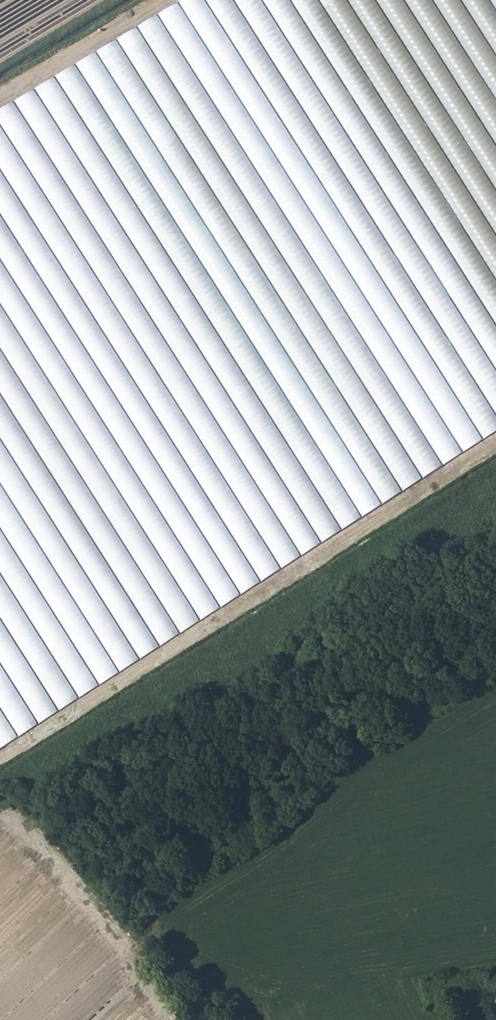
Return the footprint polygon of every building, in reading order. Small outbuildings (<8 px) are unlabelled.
[(495,431),(495,0),(180,0),(0,109),(0,749),(495,431)]
